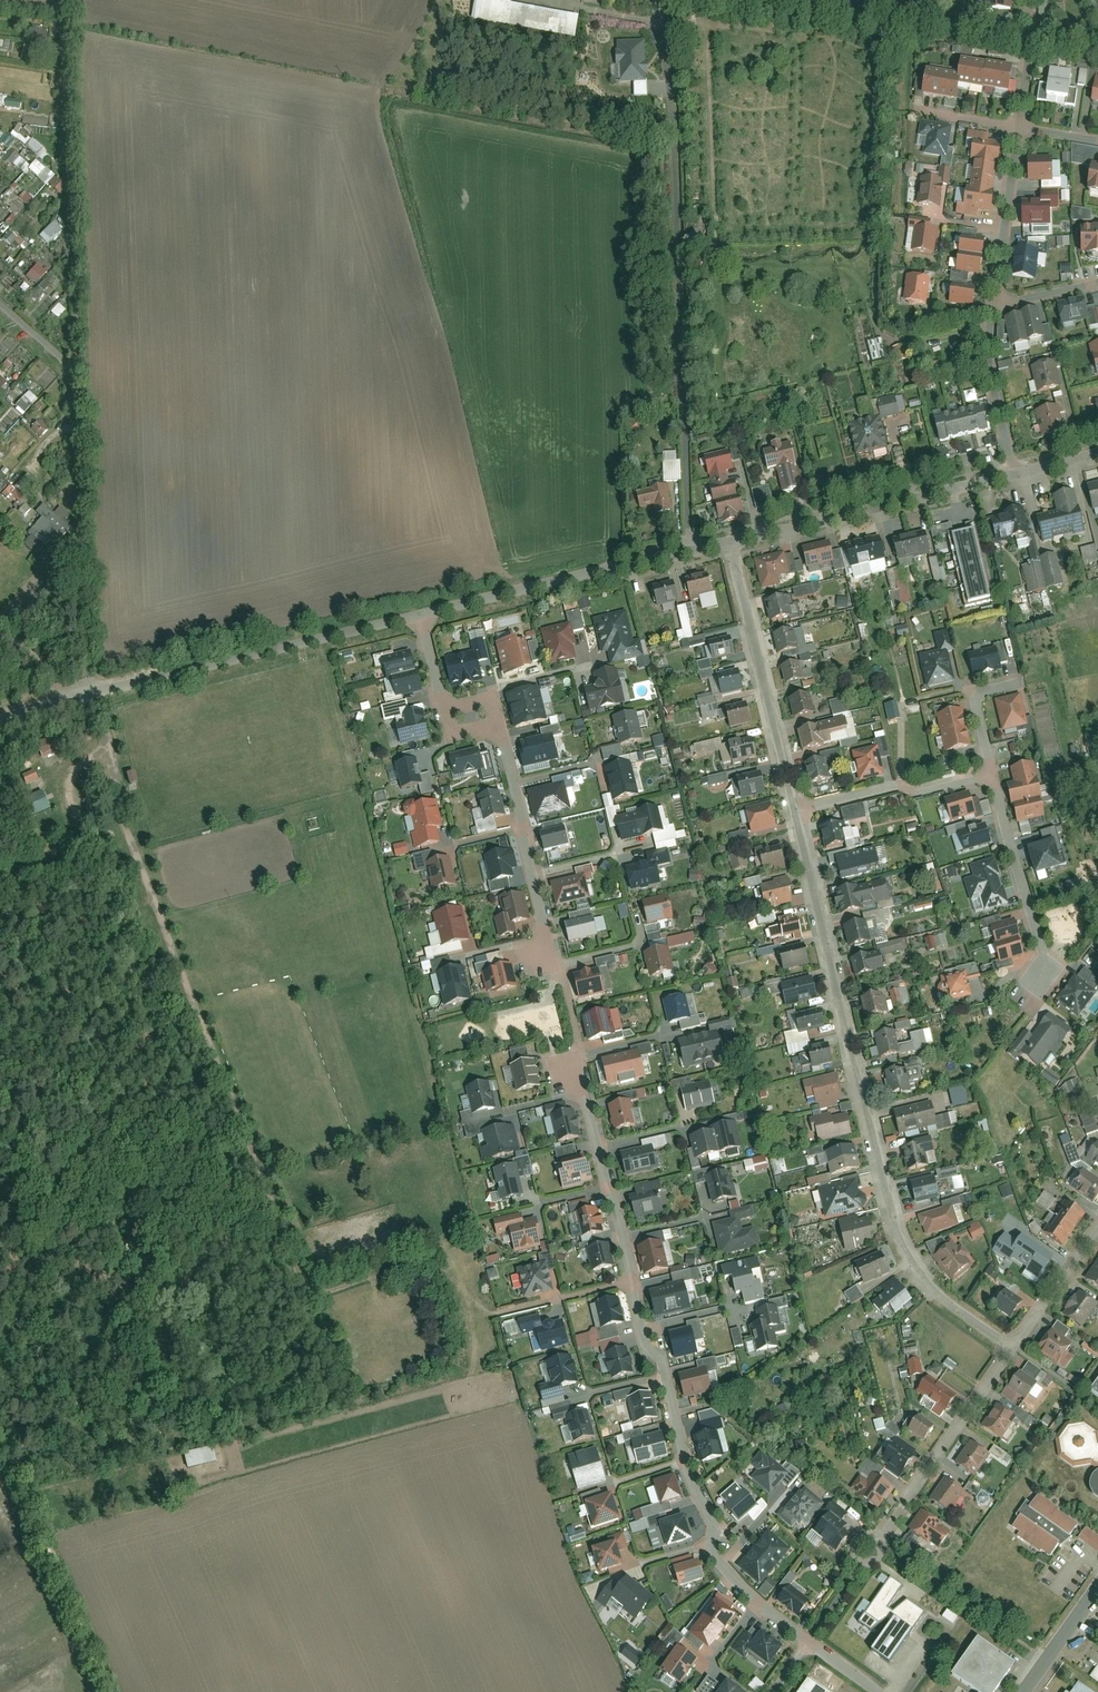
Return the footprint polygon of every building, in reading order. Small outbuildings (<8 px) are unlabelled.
[(461,11),(471,12),(473,0),(462,0),(461,11)] [(507,0),(481,0),(478,19),(579,38),(584,15),(507,0)] [(987,11),(1012,11),(1012,0),(987,0),(987,11)] [(46,39),(47,27),(34,26),(33,38),(46,39)] [(648,40),(622,41),(622,50),(619,50),(619,64),(626,64),(626,82),(637,81),(649,81),(649,74),(654,74),(654,60),(649,60),(648,40)] [(926,71),(923,95),(958,99),(960,84),(1012,91),(1015,66),(959,59),(957,75),(926,71)] [(1087,84),(1089,69),(1079,68),(1076,83),(1087,84)] [(1062,71),(1048,69),(1044,95),(1058,97),(1062,71)] [(1076,73),(1062,71),(1058,97),(1071,99),(1076,73)] [(637,81),(638,96),(649,96),(649,81),(637,81)] [(21,106),(21,97),(0,97),(0,105),(21,106)] [(953,126),(919,120),(917,134),(927,136),(924,153),(947,158),(953,126)] [(990,131),(966,128),(965,139),(973,140),(970,161),(973,161),(970,187),(966,186),(964,203),(958,202),(957,213),(975,215),(976,208),(992,210),(1000,141),(989,139),(990,131)] [(13,141),(6,132),(0,136),(0,150),(13,141)] [(43,160),(50,152),(30,134),(23,142),(43,160)] [(16,152),(9,160),(25,173),(32,164),(16,152)] [(1064,162),(1073,162),(1073,152),(1064,152),(1064,162)] [(1052,154),(1027,155),(1027,180),(1053,179),(1052,154)] [(47,184),(55,174),(37,158),(29,169),(47,184)] [(1086,190),(1097,192),(1097,165),(1090,164),(1086,190)] [(943,179),(920,176),(917,204),(940,207),(943,179)] [(20,196),(28,204),(33,197),(25,190),(20,196)] [(1022,200),(1022,225),(1051,224),(1051,207),(1057,207),(1057,190),(1040,190),(1040,200),(1022,200)] [(1093,220),(1094,207),(1075,206),(1074,219),(1093,220)] [(12,213),(7,221),(13,224),(17,215),(12,213)] [(930,221),(908,218),(907,225),(914,226),(910,252),(934,255),(937,230),(929,229),(930,221)] [(49,243),(63,229),(54,220),(40,234),(49,243)] [(1081,252),(1097,252),(1097,227),(1080,227),(1081,252)] [(8,241),(14,233),(9,229),(3,238),(8,241)] [(16,233),(8,242),(17,250),(25,241),(16,233)] [(958,253),(982,256),(984,237),(960,234),(958,253)] [(1057,236),(1057,246),(1067,246),(1067,236),(1057,236)] [(1013,247),(1010,275),(1035,278),(1038,250),(1013,247)] [(955,271),(980,274),(982,256),(958,253),(955,271)] [(38,263),(27,275),(37,284),(48,271),(38,263)] [(1072,263),(1061,264),(1061,280),(1073,280),(1072,263)] [(50,275),(39,285),(45,291),(56,282),(50,275)] [(929,277),(906,275),(902,302),(926,305),(929,277)] [(976,285),(951,282),(948,303),(973,306),(976,285)] [(1083,296),(1057,302),(1062,324),(1088,318),(1083,296)] [(59,302),(51,311),(59,318),(67,309),(59,302)] [(1021,313),(1004,317),(1010,346),(1029,342),(1029,339),(1043,336),(1037,307),(1020,310),(1021,313)] [(884,338),(870,340),(873,360),(887,358),(884,338)] [(1088,344),(1095,376),(1097,375),(1097,341),(1088,344)] [(908,343),(893,346),(897,361),(911,358),(908,343)] [(1001,371),(1014,367),(1012,359),(998,362),(1001,371)] [(1054,361),(1030,366),(1036,392),(1060,386),(1054,361)] [(15,407),(23,415),(39,398),(30,390),(15,407)] [(897,396),(879,400),(882,414),(900,411),(897,396)] [(1055,405),(1035,410),(1043,442),(1065,437),(1060,413),(1065,412),(1062,397),(1053,399),(1055,405)] [(991,428),(985,401),(969,405),(975,432),(991,428)] [(975,432),(969,405),(952,408),(958,436),(975,432)] [(958,436),(952,408),(936,412),(942,440),(958,436)] [(882,414),(851,420),(857,451),(888,446),(882,414)] [(32,428),(41,437),(49,429),(40,420),(32,428)] [(987,445),(999,443),(998,434),(986,436),(987,445)] [(791,440),(763,447),(768,467),(776,465),(794,461),(796,460),(791,440)] [(678,450),(664,451),(665,481),(683,480),(682,459),(678,459),(678,450)] [(729,451),(704,457),(709,476),(710,476),(712,485),(710,486),(714,504),(740,498),(736,479),(729,481),(727,472),(734,471),(729,451)] [(794,461),(776,465),(783,490),(800,485),(794,461)] [(1088,485),(1093,509),(1097,508),(1097,483),(1088,485)] [(13,502),(21,494),(12,485),(4,493),(13,502)] [(653,506),(656,515),(672,511),(665,485),(651,489),(651,491),(637,495),(640,509),(653,506)] [(756,507),(770,506),(769,499),(773,498),(772,486),(755,488),(756,507)] [(1058,511),(1037,516),(1044,541),(1087,529),(1076,488),(1053,494),(1058,511)] [(744,514),(741,500),(716,506),(720,520),(723,519),(724,524),(739,520),(737,515),(744,514)] [(27,503),(19,509),(24,515),(31,509),(27,503)] [(1003,516),(992,519),(998,539),(1029,531),(1022,507),(1002,513),(1003,516)] [(63,535),(42,517),(33,527),(54,545),(63,535)] [(994,599),(977,528),(953,534),(969,605),(994,599)] [(930,552),(924,531),(909,535),(914,556),(930,552)] [(914,556),(909,535),(893,539),(898,560),(914,556)] [(885,559),(880,537),(863,541),(868,563),(885,559)] [(868,563),(863,541),(847,545),(852,567),(868,563)] [(829,542),(803,549),(808,568),(834,562),(829,542)] [(1083,546),(1084,562),(1097,561),(1097,554),(1097,545),(1083,546)] [(785,552),(755,559),(762,590),(781,585),(780,578),(790,575),(785,552)] [(1062,585),(1055,554),(1040,558),(1047,589),(1062,585)] [(932,557),(935,581),(948,580),(946,566),(941,567),(939,556),(932,557)] [(802,559),(791,562),(792,566),(796,565),(799,572),(806,570),(802,559)] [(709,572),(685,580),(691,600),(715,593),(709,572)] [(677,581),(652,588),(657,606),(682,599),(677,581)] [(819,581),(794,588),(797,598),(822,592),(819,581)] [(792,595),(765,602),(770,621),(797,615),(792,595)] [(839,606),(849,607),(850,597),(840,596),(839,606)] [(569,625),(543,631),(551,665),(582,657),(576,632),(585,630),(579,608),(566,612),(569,625)] [(631,610),(593,620),(602,653),(609,651),(612,664),(643,656),(631,610)] [(900,636),(911,633),(908,623),(897,626),(900,636)] [(794,629),(772,635),(777,655),(799,649),(794,629)] [(921,656),(928,687),(955,681),(949,652),(954,650),(950,630),(934,633),(939,652),(921,656)] [(531,636),(498,644),(506,677),(539,668),(531,636)] [(736,655),(731,636),(710,642),(716,661),(736,655)] [(390,698),(398,696),(426,689),(421,671),(418,671),(412,649),(406,650),(405,647),(373,655),(376,669),(386,666),(390,678),(385,680),(390,698)] [(1004,668),(999,648),(968,655),(973,675),(1004,668)] [(480,650),(446,658),(453,689),(488,681),(480,650)] [(802,660),(782,666),(787,685),(807,679),(802,660)] [(745,690),(740,670),(719,675),(724,695),(745,690)] [(597,686),(584,689),(591,713),(631,703),(626,683),(618,686),(614,671),(594,675),(597,686)] [(544,688),(507,696),(515,729),(548,721),(550,729),(561,726),(568,724),(566,713),(551,716),(544,688)] [(714,691),(699,695),(705,719),(720,716),(714,691)] [(810,693),(789,699),(795,719),(816,713),(810,693)] [(1032,723),(1024,694),(995,701),(1002,730),(1032,723)] [(396,719),(403,745),(433,737),(426,712),(411,716),(407,700),(381,707),(385,722),(396,719)] [(748,703),(725,709),(731,731),(754,724),(748,703)] [(936,715),(945,752),(973,746),(964,709),(936,715)] [(673,713),(675,722),(695,720),(694,710),(673,713)] [(602,749),(605,762),(617,759),(624,757),(622,747),(645,742),(638,712),(613,718),(619,745),(602,749)] [(519,751),(523,768),(557,760),(556,754),(562,753),(558,737),(563,736),(561,726),(550,729),(542,731),(543,737),(523,742),(525,749),(519,751)] [(818,726),(798,731),(803,751),(823,745),(818,726)] [(653,738),(656,749),(668,746),(665,735),(653,738)] [(760,759),(755,738),(728,744),(733,765),(760,759)] [(1011,753),(1019,752),(1018,743),(1010,745),(1011,753)] [(60,745),(42,749),(44,756),(61,753),(60,745)] [(885,776),(878,746),(853,752),(860,782),(885,776)] [(483,747),(450,756),(455,777),(482,770),(485,781),(497,778),(490,753),(485,755),(483,747)] [(404,764),(396,766),(402,791),(419,787),(421,796),(434,793),(429,774),(420,776),(416,760),(415,761),(413,752),(402,755),(404,764)] [(607,769),(615,801),(640,794),(632,763),(639,761),(637,754),(624,757),(617,759),(618,766),(607,769)] [(823,759),(805,764),(812,785),(830,780),(823,759)] [(1035,763),(1011,769),(1014,782),(1008,783),(1019,824),(1048,816),(1043,797),(1045,797),(1035,763)] [(120,774),(124,789),(135,786),(131,771),(120,774)] [(728,772),(709,777),(712,787),(731,782),(728,772)] [(763,773),(737,779),(743,801),(769,795),(763,773)] [(529,790),(536,819),(573,811),(566,782),(529,790)] [(473,811),(478,835),(498,830),(496,819),(507,817),(501,792),(479,797),(482,809),(473,811)] [(978,814),(972,792),(945,799),(951,821),(978,814)] [(412,833),(416,848),(443,842),(440,829),(446,828),(440,800),(419,805),(418,801),(407,803),(410,816),(406,817),(409,833),(412,833)] [(872,817),(868,802),(842,808),(846,823),(872,817)] [(780,829),(774,803),(746,810),(752,836),(780,829)] [(28,811),(32,823),(51,816),(47,804),(28,811)] [(620,828),(623,841),(646,836),(646,838),(655,836),(659,851),(679,847),(674,825),(663,827),(658,806),(637,811),(638,814),(618,818),(620,828)] [(605,809),(610,830),(620,828),(618,818),(615,807),(605,809)] [(909,832),(921,830),(919,816),(907,818),(909,832)] [(540,834),(545,853),(571,846),(564,820),(544,825),(546,832),(540,834)] [(840,824),(819,829),(824,849),(845,844),(840,824)] [(990,843),(984,824),(958,832),(963,851),(990,843)] [(729,834),(731,843),(751,838),(749,829),(729,834)] [(1044,846),(1025,852),(1033,879),(1061,870),(1056,857),(1062,855),(1054,829),(1040,833),(1044,846)] [(395,845),(397,856),(410,854),(408,842),(395,845)] [(788,866),(783,847),(761,852),(766,872),(788,866)] [(512,849),(486,856),(493,884),(519,878),(512,849)] [(729,852),(733,871),(746,868),(743,849),(729,852)] [(458,885),(451,857),(436,861),(434,851),(414,856),(418,873),(428,870),(433,891),(458,885)] [(1009,904),(996,858),(971,865),(974,877),(966,880),(971,899),(981,896),(985,910),(1009,904)] [(660,860),(626,869),(632,891),(666,882),(660,860)] [(691,881),(703,881),(703,871),(691,871),(691,881)] [(587,875),(551,884),(557,906),(593,897),(587,875)] [(796,903),(789,878),(760,886),(767,910),(796,903)] [(834,887),(840,914),(862,909),(862,906),(888,901),(884,881),(856,886),(855,882),(834,887)] [(505,916),(495,918),(500,939),(518,934),(516,926),(532,922),(524,891),(501,898),(505,916)] [(670,897),(643,904),(648,925),(676,918),(670,897)] [(916,911),(934,906),(932,899),(914,903),(916,911)] [(627,904),(619,906),(622,919),(630,917),(627,904)] [(471,939),(463,908),(434,915),(442,946),(471,939)] [(757,915),(760,925),(778,920),(776,911),(757,915)] [(696,917),(695,925),(705,927),(707,920),(696,917)] [(592,918),(564,925),(568,944),(597,937),(592,918)] [(804,935),(801,918),(781,922),(785,939),(804,935)] [(1021,937),(1015,919),(993,926),(998,943),(994,945),(1000,963),(1025,955),(1019,938),(1021,937)] [(864,922),(843,926),(848,947),(869,943),(864,922)] [(927,937),(929,950),(949,946),(947,934),(927,937)] [(811,965),(806,945),(781,951),(785,971),(811,965)] [(671,947),(645,953),(651,979),(677,972),(671,947)] [(880,952),(849,959),(853,977),(884,971),(880,952)] [(490,971),(505,967),(502,953),(487,956),(488,963),(490,971)] [(478,977),(493,973),(497,992),(516,988),(510,966),(505,967),(490,971),(488,963),(475,966),(478,977)] [(715,976),(718,967),(708,964),(705,973),(715,976)] [(463,966),(437,973),(446,1008),(473,1001),(463,966)] [(1055,999),(1081,1017),(1097,993),(1097,977),(1086,969),(1079,978),(1074,974),(1055,999)] [(601,970),(575,977),(581,1000),(607,993),(601,970)] [(971,996),(964,972),(941,979),(948,1003),(971,996)] [(820,1001),(815,980),(783,987),(788,1008),(820,1001)] [(893,1007),(909,1005),(907,981),(890,983),(893,1007)] [(741,991),(743,999),(759,996),(757,988),(741,991)] [(881,993),(860,998),(865,1019),(888,1014),(884,997),(882,998),(881,993)] [(689,995),(664,1001),(670,1026),(681,1024),(683,1032),(702,1028),(700,1018),(694,1019),(689,995)] [(827,1029),(822,1010),(798,1016),(802,1035),(827,1029)] [(586,1018),(592,1043),(616,1037),(609,1012),(586,1018)] [(1048,1014),(1021,1052),(1044,1068),(1071,1030),(1048,1014)] [(896,1023),(897,1030),(918,1027),(917,1020),(896,1023)] [(892,1035),(876,1038),(880,1057),(926,1049),(922,1031),(910,1033),(912,1045),(895,1048),(892,1035)] [(717,1036),(679,1046),(686,1071),(723,1061),(717,1036)] [(670,1045),(664,1046),(668,1066),(675,1065),(670,1045)] [(835,1062),(830,1045),(809,1051),(814,1068),(835,1062)] [(638,1053),(604,1063),(611,1086),(645,1076),(638,1053)] [(513,1067),(519,1092),(544,1087),(538,1061),(513,1067)] [(919,1065),(883,1073),(888,1095),(911,1090),(910,1085),(923,1082),(919,1065)] [(837,1073),(802,1081),(807,1098),(813,1097),(817,1109),(840,1103),(837,1094),(842,1092),(837,1073)] [(1059,1086),(1062,1081),(1046,1073),(1043,1078),(1059,1086)] [(481,1137),(487,1161),(520,1154),(513,1124),(494,1129),(490,1113),(500,1111),(494,1082),(468,1088),(473,1111),(460,1114),(466,1140),(481,1137)] [(708,1084),(682,1090),(687,1113),(713,1107),(708,1084)] [(619,1105),(609,1107),(615,1132),(640,1125),(635,1103),(641,1102),(638,1092),(617,1097),(619,1105)] [(931,1103),(892,1113),(898,1136),(937,1126),(931,1103)] [(552,1118),(559,1142),(581,1137),(574,1112),(567,1114),(565,1104),(546,1109),(548,1119),(552,1118)] [(830,1112),(807,1117),(812,1144),(851,1136),(847,1114),(831,1117),(830,1112)] [(1082,1116),(1088,1135),(1097,1131),(1097,1128),(1093,1113),(1082,1116)] [(712,1134),(692,1139),(697,1161),(717,1156),(716,1154),(740,1149),(734,1124),(745,1122),(744,1115),(725,1119),(727,1127),(711,1130),(712,1134)] [(1065,1147),(1074,1144),(1071,1134),(1062,1138),(1065,1147)] [(914,1147),(901,1150),(906,1172),(927,1167),(925,1156),(934,1154),(930,1137),(913,1141),(914,1147)] [(622,1155),(628,1178),(661,1170),(657,1151),(668,1148),(665,1138),(644,1144),(645,1149),(622,1155)] [(1097,1142),(1086,1159),(1097,1168),(1097,1142)] [(860,1169),(854,1146),(824,1153),(830,1177),(860,1169)] [(563,1177),(565,1188),(594,1181),(588,1156),(577,1158),(575,1147),(555,1151),(559,1165),(564,1164),(567,1176),(563,1177)] [(495,1172),(503,1202),(526,1196),(522,1181),(535,1177),(530,1157),(516,1160),(517,1166),(495,1172)] [(744,1159),(745,1173),(769,1171),(768,1157),(744,1159)] [(786,1174),(782,1158),(772,1160),(776,1176),(786,1174)] [(960,1166),(937,1171),(940,1182),(951,1179),(954,1192),(965,1190),(960,1166)] [(713,1170),(693,1175),(696,1186),(709,1183),(714,1206),(737,1200),(731,1173),(715,1177),(713,1170)] [(1093,1205),(1097,1198),(1097,1181),(1082,1171),(1069,1190),(1093,1205)] [(817,1191),(825,1220),(863,1210),(857,1189),(862,1188),(858,1176),(841,1181),(842,1184),(817,1191)] [(932,1177),(910,1183),(916,1205),(938,1199),(932,1177)] [(638,1196),(630,1198),(635,1221),(665,1214),(660,1194),(665,1193),(662,1182),(636,1188),(638,1196)] [(999,1189),(1004,1200),(1014,1196),(1009,1184),(999,1189)] [(943,1211),(920,1218),(926,1237),(958,1227),(952,1210),(965,1206),(963,1197),(940,1204),(943,1211)] [(1065,1248),(1085,1217),(1065,1203),(1044,1234),(1065,1248)] [(577,1216),(583,1238),(605,1233),(600,1210),(577,1216)] [(517,1253),(544,1245),(537,1220),(525,1223),(522,1213),(495,1221),(499,1236),(511,1232),(517,1253)] [(854,1216),(838,1220),(845,1252),(873,1246),(871,1238),(874,1237),(869,1218),(855,1221),(854,1216)] [(744,1219),(714,1226),(722,1258),(761,1249),(756,1228),(747,1230),(744,1219)] [(985,1235),(978,1224),(966,1230),(973,1242),(985,1235)] [(649,1248),(639,1250),(646,1279),(674,1272),(664,1233),(646,1237),(649,1248)] [(1004,1235),(993,1252),(1038,1283),(1054,1260),(1021,1237),(1016,1243),(1004,1235)] [(951,1242),(931,1258),(953,1284),(972,1267),(966,1259),(970,1256),(961,1246),(957,1249),(951,1242)] [(589,1250),(594,1273),(614,1269),(609,1246),(589,1250)] [(889,1274),(880,1253),(853,1265),(862,1286),(889,1274)] [(487,1258),(488,1265),(501,1262),(500,1255),(487,1258)] [(696,1266),(696,1257),(687,1257),(687,1266),(696,1266)] [(760,1261),(722,1269),(725,1283),(734,1281),(737,1297),(745,1295),(747,1304),(768,1300),(765,1286),(760,1287),(757,1275),(763,1273),(760,1261)] [(1085,1280),(1097,1289),(1097,1262),(1085,1280)] [(521,1270),(528,1299),(557,1292),(550,1263),(521,1270)] [(992,1263),(985,1274),(995,1281),(1002,1270),(992,1263)] [(488,1271),(489,1279),(498,1278),(497,1270),(488,1271)] [(675,1288),(649,1295),(655,1318),(695,1308),(692,1296),(696,1295),(690,1273),(672,1278),(675,1288)] [(1012,1284),(999,1276),(992,1286),(1002,1292),(991,1311),(1011,1323),(1023,1303),(1006,1293),(1012,1284)] [(894,1317),(914,1302),(894,1277),(881,1287),(885,1294),(873,1304),(881,1314),(887,1308),(894,1317)] [(853,1306),(866,1299),(858,1286),(846,1293),(853,1306)] [(1079,1292),(1062,1316),(1081,1329),(1097,1306),(1079,1292)] [(759,1326),(750,1328),(757,1355),(779,1350),(774,1334),(785,1331),(779,1311),(788,1308),(786,1299),(770,1303),(771,1310),(756,1314),(759,1326)] [(591,1307),(597,1333),(622,1327),(616,1302),(591,1307)] [(8,1307),(2,1314),(11,1320),(16,1313),(8,1307)] [(539,1332),(544,1353),(570,1346),(563,1321),(544,1326),(542,1316),(519,1322),(523,1336),(539,1332)] [(1056,1323),(1036,1352),(1063,1370),(1072,1357),(1066,1353),(1071,1345),(1064,1340),(1069,1332),(1056,1323)] [(904,1341),(913,1340),(910,1326),(902,1327),(904,1341)] [(734,1349),(744,1347),(742,1329),(732,1330),(734,1349)] [(670,1335),(676,1360),(700,1354),(694,1330),(670,1335)] [(904,1349),(912,1377),(924,1373),(916,1346),(904,1349)] [(607,1356),(615,1380),(636,1373),(628,1350),(607,1356)] [(540,1388),(544,1403),(565,1397),(563,1391),(581,1386),(572,1356),(546,1363),(551,1385),(540,1388)] [(1006,1386),(1000,1396),(1013,1404),(1018,1396),(1026,1401),(1043,1375),(1028,1366),(1023,1374),(1019,1372),(1009,1388),(1006,1386)] [(708,1371),(679,1377),(684,1399),(713,1393),(708,1371)] [(947,1413),(959,1397),(928,1376),(915,1395),(923,1400),(920,1405),(940,1418),(944,1411),(947,1413)] [(606,1406),(617,1404),(614,1394),(603,1396),(606,1406)] [(629,1399),(635,1425),(658,1419),(652,1394),(629,1399)] [(1015,1418),(995,1405),(979,1429),(999,1442),(1015,1418)] [(703,1436),(695,1438),(702,1465),(725,1459),(718,1433),(726,1431),(720,1409),(706,1413),(708,1423),(700,1425),(703,1436)] [(567,1417),(574,1444),(596,1438),(588,1411),(567,1417)] [(907,1433),(923,1444),(933,1429),(917,1418),(907,1433)] [(878,1433),(885,1432),(886,1437),(900,1434),(898,1423),(886,1425),(885,1419),(876,1421),(878,1433)] [(633,1424),(622,1426),(624,1434),(635,1431),(633,1424)] [(1059,1460),(1074,1471),(1094,1468),(1097,1471),(1097,1430),(1089,1424),(1070,1425),(1058,1442),(1059,1460)] [(634,1448),(639,1466),(667,1458),(660,1434),(645,1439),(643,1431),(624,1437),(628,1450),(634,1448)] [(990,1455),(969,1442),(954,1465),(975,1478),(990,1455)] [(893,1444),(879,1465),(886,1470),(899,1479),(913,1458),(893,1444)] [(1007,1466),(1013,1458),(996,1445),(990,1453),(1007,1466)] [(214,1446),(185,1453),(189,1469),(218,1462),(214,1446)] [(596,1453),(570,1461),(579,1491),(605,1483),(596,1453)] [(758,1473),(753,1480),(773,1495),(780,1485),(789,1491),(800,1476),(770,1453),(766,1458),(761,1454),(751,1468),(758,1473)] [(861,1476),(851,1491),(878,1509),(891,1491),(878,1482),(886,1470),(879,1465),(867,1457),(857,1473),(861,1476)] [(648,1522),(667,1515),(673,1513),(670,1506),(688,1500),(680,1476),(655,1485),(661,1505),(641,1512),(644,1523),(648,1522)] [(964,1493),(943,1480),(928,1504),(948,1517),(964,1493)] [(981,1497),(978,1502),(988,1506),(993,1495),(969,1484),(966,1490),(981,1497)] [(803,1489),(782,1519),(803,1534),(824,1504),(803,1489)] [(744,1491),(725,1508),(739,1524),(758,1506),(744,1491)] [(591,1531),(625,1521),(618,1494),(583,1504),(591,1531)] [(1032,1507),(1026,1503),(1008,1529),(1050,1557),(1059,1545),(1068,1537),(1076,1526),(1058,1515),(1060,1512),(1038,1497),(1032,1507)] [(831,1517),(815,1538),(840,1557),(855,1538),(844,1530),(853,1517),(834,1503),(826,1513),(831,1517)] [(937,1552),(950,1534),(919,1512),(905,1530),(937,1552)] [(662,1527),(670,1550),(695,1542),(687,1518),(670,1523),(667,1515),(648,1522),(651,1531),(662,1527)] [(586,1529),(577,1531),(576,1526),(569,1528),(573,1543),(589,1539),(586,1529)] [(1077,1539),(1097,1554),(1097,1538),(1085,1529),(1077,1539)] [(768,1534),(741,1570),(763,1587),(790,1551),(768,1534)] [(596,1551),(603,1574),(630,1566),(626,1552),(630,1551),(625,1535),(608,1541),(610,1547),(596,1551)] [(673,1564),(679,1586),(703,1579),(699,1565),(693,1567),(690,1559),(673,1564)] [(786,1594),(779,1604),(801,1619),(811,1603),(792,1590),(799,1579),(791,1574),(780,1589),(786,1594)] [(890,1578),(858,1624),(871,1632),(886,1621),(891,1624),(897,1615),(893,1612),(888,1609),(903,1587),(890,1578)] [(614,1584),(599,1603),(606,1609),(612,1602),(637,1622),(656,1600),(631,1579),(622,1590),(614,1584)] [(890,1665),(925,1614),(907,1601),(893,1612),(897,1615),(891,1624),(871,1652),(890,1665)] [(720,1602),(693,1635),(713,1651),(740,1618),(720,1602)] [(753,1654),(772,1668),(785,1651),(764,1635),(758,1642),(749,1635),(735,1652),(747,1661),(753,1654)] [(953,1676),(975,1691),(997,1691),(1015,1667),(978,1640),(953,1676)] [(638,1666),(646,1656),(630,1645),(623,1655),(638,1666)] [(680,1648),(664,1672),(685,1686),(701,1662),(680,1648)] [(751,1686),(758,1691),(760,1691),(766,1685),(757,1678),(751,1686)] [(730,1683),(726,1689),(709,1679),(700,1691),(743,1691),(730,1683)] [(800,1691),(825,1691),(808,1680),(800,1691)]
